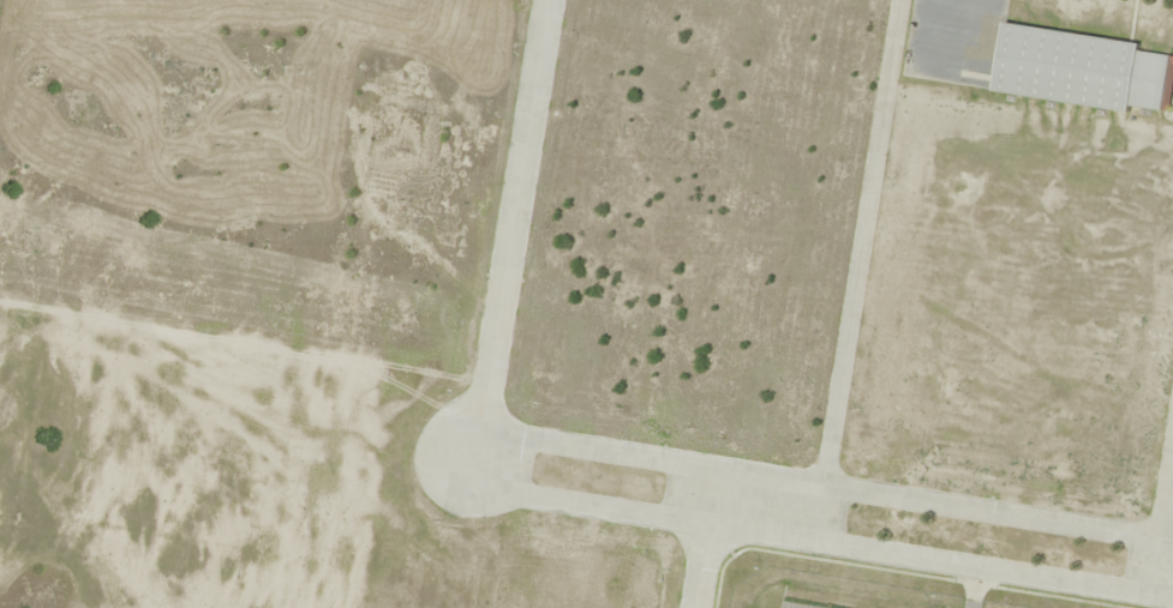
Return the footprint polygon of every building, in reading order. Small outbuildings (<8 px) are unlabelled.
[(1001,23),(992,91),(1166,115),(1172,61),(1172,55),(1137,51),(1139,42),(1001,23)]
